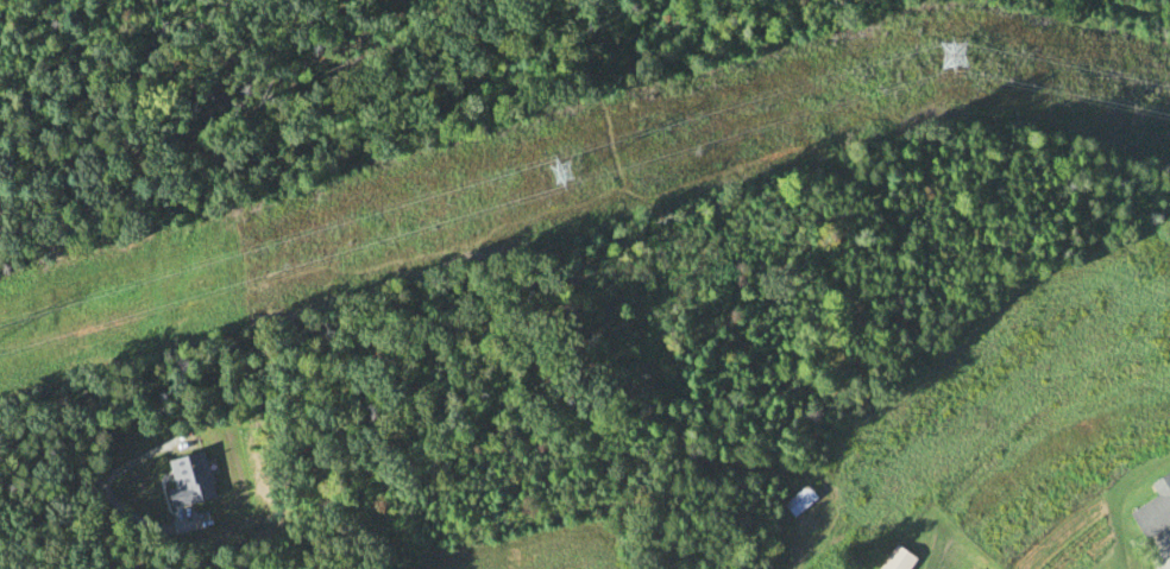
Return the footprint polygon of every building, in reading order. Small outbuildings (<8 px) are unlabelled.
[(200,452),(163,460),(169,487),(161,489),(166,509),(211,499),(200,452)] [(1141,539),(1169,523),(1169,475),(1169,472),(1148,484),(1156,498),(1127,514),(1141,539)] [(789,518),(813,502),(804,488),(779,503),(789,518)] [(892,547),(877,568),(907,568),(913,560),(892,547)]
